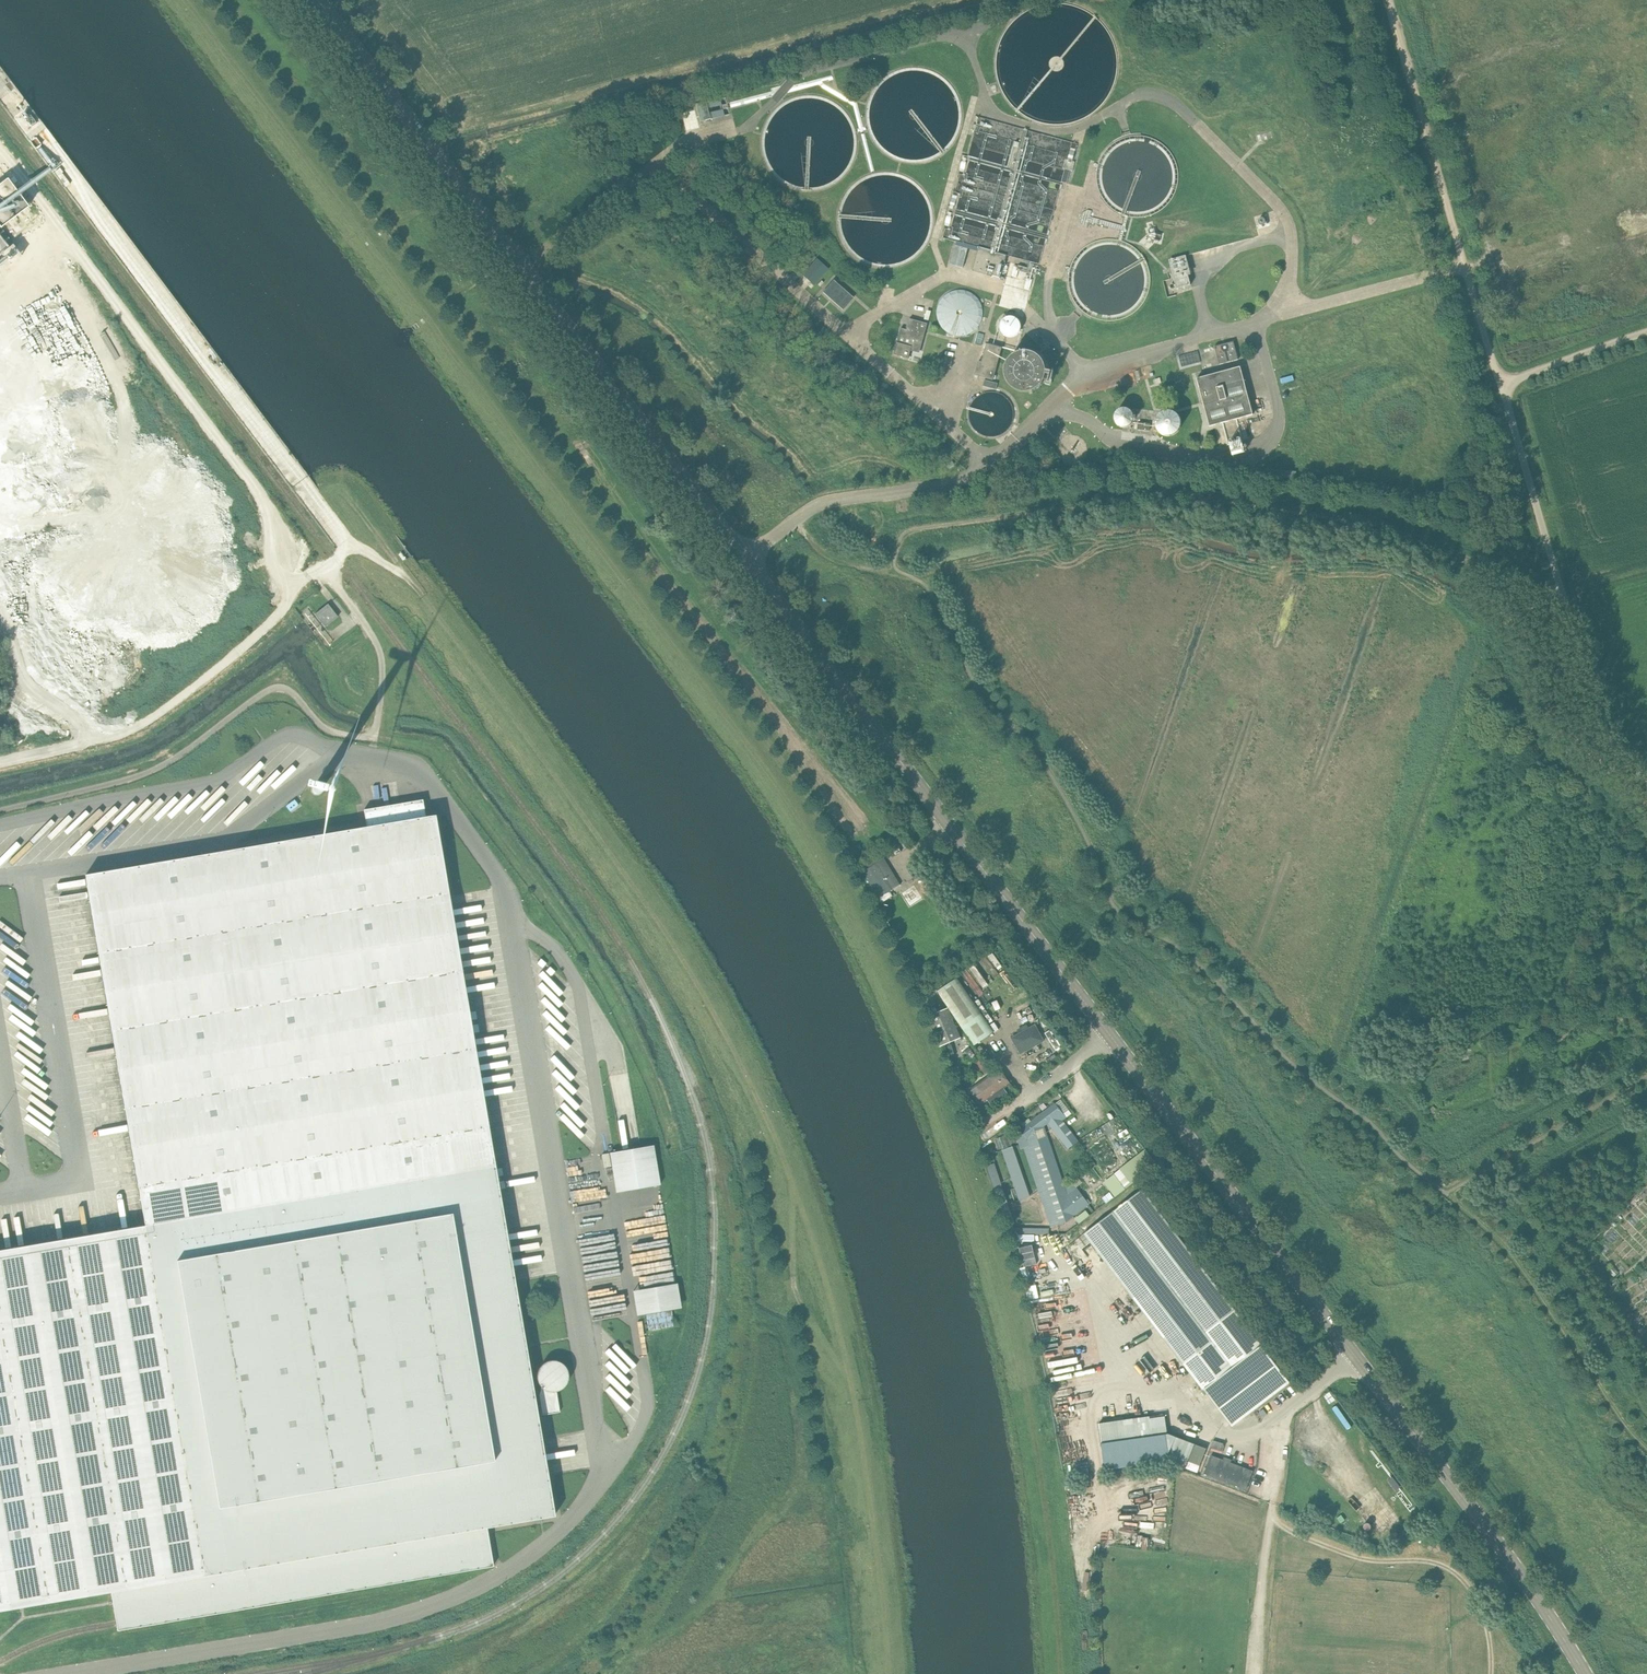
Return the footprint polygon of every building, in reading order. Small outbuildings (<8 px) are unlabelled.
[(701,121),(730,114),(725,97),(697,105),(701,121)] [(1146,239),(1150,244),(1153,241),(1156,240),(1160,241),(1161,235),(1157,234),(1155,232),(1154,229),(1148,230),(1150,234),(1149,237),(1146,239)] [(1000,279),(1007,255),(979,248),(972,271),(1000,279)] [(1169,260),(1177,289),(1191,285),(1188,275),(1191,274),(1185,255),(1169,260)] [(817,259),(802,275),(813,285),(828,269),(817,259)] [(853,298),(833,280),(823,292),(843,310),(853,298)] [(939,319),(942,325),(946,330),(951,333),(958,335),(964,335),(970,333),(976,329),(979,324),(982,317),(982,310),(979,303),(975,297),(969,293),(962,292),(955,292),(948,295),(943,299),(940,305),(938,312),(939,319)] [(1001,329),(1002,332),(1004,335),(1007,336),(1010,337),(1013,337),(1016,336),(1018,334),(1020,332),(1021,329),(1021,325),(1020,322),(1018,319),(1015,317),(1011,316),(1008,317),(1005,318),(1003,320),(1001,323),(1000,326),(1001,329)] [(920,350),(923,340),(928,323),(910,318),(907,329),(901,328),(894,354),(909,358),(912,348),(920,350)] [(1233,341),(1215,347),(1219,364),(1238,359),(1233,341)] [(1003,347),(987,344),(982,362),(979,361),(975,375),(994,380),(1003,347)] [(1005,376),(1008,382),(1012,387),(1017,390),(1023,392),(1029,392),(1035,390),(1040,386),(1044,381),(1046,375),(1046,368),(1044,361),(1040,356),(1034,352),(1027,351),(1020,351),(1015,354),(1010,358),(1006,364),(1005,370),(1005,376)] [(1240,366),(1197,378),(1210,426),(1253,415),(1240,366)] [(1113,420),(1115,423),(1117,425),(1119,427),(1122,428),(1125,428),(1128,427),(1131,425),(1133,423),(1134,419),(1134,416),(1133,413),(1131,410),(1128,408),(1124,407),(1121,407),(1118,409),(1116,411),(1114,414),(1113,417),(1113,420)] [(1156,426),(1158,430),(1160,433),(1163,435),(1167,436),(1171,436),(1174,434),(1177,432),(1180,429),(1181,425),(1181,421),(1180,417),(1177,414),(1173,411),(1169,410),(1165,411),(1162,412),(1159,415),(1157,418),(1156,422),(1156,426)] [(1138,429),(1149,430),(1150,424),(1139,422),(1138,429)] [(338,617),(328,604),(315,614),(325,627),(338,617)] [(85,875),(145,1225),(495,1165),(435,815),(426,817),(423,800),(364,810),(367,827),(85,875)] [(294,800),(286,806),(290,811),(299,805),(294,800)] [(893,890),(876,863),(862,872),(879,898),(893,890)] [(929,1015),(942,1046),(961,1038),(948,1007),(929,1015)] [(1044,1041),(1036,1025),(1013,1038),(1021,1053),(1044,1041)] [(1010,1082),(1001,1069),(970,1090),(980,1104),(988,1098),(994,1107),(999,1104),(1000,1106),(1007,1101),(1006,1099),(1011,1095),(1005,1086),(1010,1082)] [(1066,1118),(1062,1113),(1055,1104),(1023,1127),(1024,1129),(1015,1132),(1021,1149),(1025,1147),(1041,1193),(1040,1194),(1051,1227),(1066,1222),(1089,1204),(1073,1182),(1065,1187),(1045,1127),(1045,1125),(1048,1123),(1068,1148),(1077,1141),(1061,1121),(1066,1118)] [(1002,1150),(1020,1200),(1030,1197),(1012,1147),(1002,1150)] [(1018,1233),(995,1163),(987,1166),(1009,1233),(1018,1233)] [(555,1515),(495,1165),(145,1225),(205,1575),(111,1591),(117,1623),(118,1630),(493,1566),(487,1527),(555,1515)] [(1143,1189),(1084,1234),(1137,1303),(1232,1427),(1290,1382),(1143,1189)] [(0,1250),(0,1610),(111,1591),(205,1575),(145,1225),(0,1250)] [(567,1380),(568,1376),(567,1372),(566,1368),(564,1365),(561,1363),(558,1361),(554,1360),(550,1360),(547,1361),(543,1363),(541,1365),(538,1368),(537,1372),(537,1376),(537,1378),(538,1381),(539,1384),(541,1386),(543,1388),(539,1394),(543,1414),(560,1412),(556,1391),(560,1389),(563,1387),(566,1384),(567,1380)] [(1153,1435),(1102,1443),(1105,1470),(1166,1461),(1186,1469),(1188,1461),(1200,1465),(1207,1448),(1169,1433),(1168,1433),(1167,1426),(1152,1428),(1153,1435)] [(1204,1473),(1246,1489),(1253,1471),(1231,1462),(1231,1460),(1225,1457),(1224,1459),(1211,1454),(1204,1473)]
